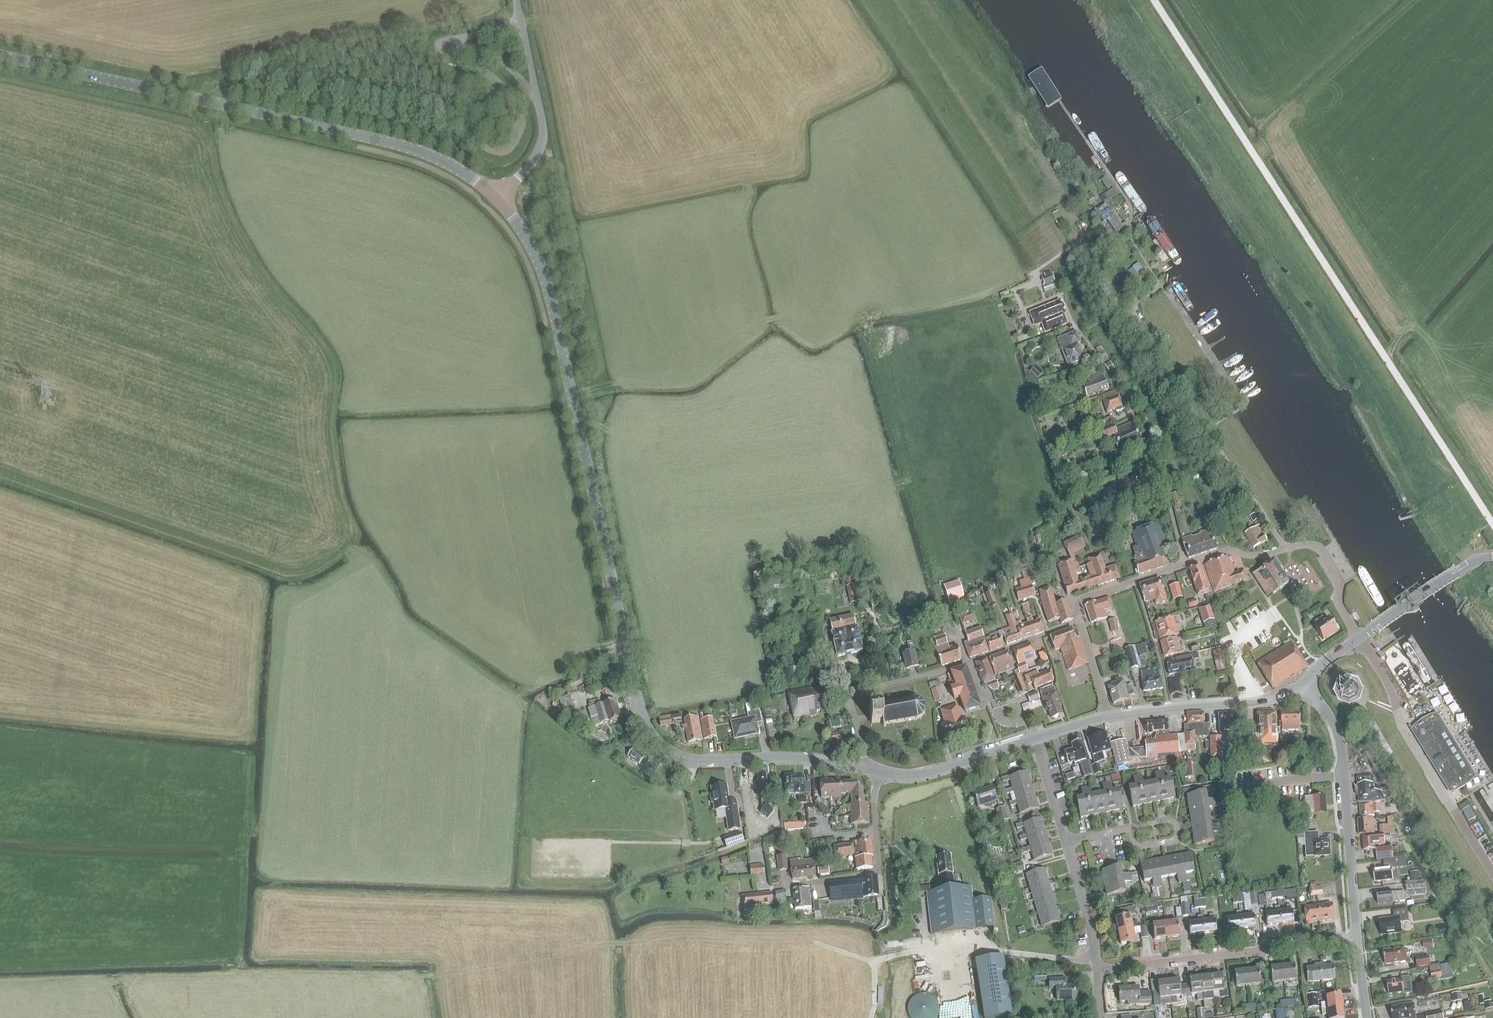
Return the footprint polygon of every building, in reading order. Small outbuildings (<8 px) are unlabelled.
[(1040,70),(1026,78),(1045,110),(1059,101),(1040,70)] [(1143,207),(1118,172),(1111,176),(1135,213),(1143,207)] [(1126,222),(1121,225),(1115,216),(1112,212),(1114,211),(1111,206),(1110,207),(1108,204),(1105,207),(1104,205),(1100,207),(1104,212),(1101,213),(1091,199),(1094,197),(1091,193),(1086,197),(1113,235),(1123,228),(1124,230),(1129,226),(1126,222)] [(1176,257),(1156,231),(1151,237),(1170,262),(1176,257)] [(1113,257),(1110,254),(1099,262),(1101,265),(1113,257)] [(1144,271),(1138,263),(1115,277),(1120,285),(1144,271)] [(1052,274),(1041,278),(1044,284),(1054,280),(1052,274)] [(1065,313),(1060,300),(1032,312),(1030,315),(1033,323),(1037,325),(1041,323),(1045,332),(1067,324),(1063,314),(1065,313)] [(1080,342),(1075,332),(1057,339),(1067,365),(1083,359),(1077,343),(1080,342)] [(1108,358),(1103,350),(1098,354),(1102,361),(1108,358)] [(1109,361),(1103,364),(1108,371),(1114,368),(1109,361)] [(1032,372),(1035,380),(1040,378),(1038,370),(1032,372)] [(1108,389),(1103,375),(1081,382),(1086,396),(1108,389)] [(1116,396),(1114,391),(1101,396),(1107,412),(1115,409),(1116,411),(1122,409),(1118,395),(1116,396)] [(1105,425),(1102,416),(1088,421),(1089,423),(1084,425),(1087,432),(1105,425)] [(1141,440),(1134,422),(1115,430),(1113,424),(1094,432),(1098,442),(1111,437),(1117,451),(1141,440)] [(1165,446),(1162,441),(1155,444),(1158,450),(1165,446)] [(1183,481),(1181,475),(1172,479),(1175,485),(1183,481)] [(1181,504),(1177,492),(1171,494),(1175,506),(1181,504)] [(1258,520),(1254,513),(1249,517),(1253,523),(1258,520)] [(1168,551),(1158,523),(1131,533),(1136,547),(1132,548),(1135,556),(1133,558),(1134,560),(1136,560),(1137,561),(1134,562),(1138,575),(1164,566),(1160,554),(1168,551)] [(1264,534),(1258,525),(1244,533),(1253,548),(1266,540),(1262,535),(1264,534)] [(1217,548),(1211,529),(1199,533),(1200,535),(1192,537),(1192,535),(1182,539),(1187,558),(1217,548)] [(1083,590),(1080,578),(1077,579),(1076,575),(1080,573),(1073,553),(1087,548),(1081,536),(1064,543),(1069,555),(1072,560),(1057,566),(1067,595),(1083,590)] [(1089,575),(1080,578),(1083,590),(1119,578),(1115,565),(1105,569),(1100,554),(1089,559),(1087,560),(1089,564),(1086,565),(1089,575)] [(1233,572),(1227,555),(1204,564),(1214,591),(1247,579),(1243,568),(1233,572)] [(1288,584),(1272,561),(1257,571),(1257,570),(1252,574),(1267,598),(1288,584)] [(1206,585),(1200,565),(1188,569),(1197,595),(1209,591),(1206,585)] [(1030,572),(1028,568),(1021,570),(1024,580),(1019,582),(1021,588),(1015,590),(1018,601),(1034,596),(1031,586),(1034,585),(1030,572)] [(1166,601),(1160,579),(1139,585),(1143,597),(1144,602),(1154,599),(1155,604),(1166,601)] [(963,596),(958,580),(943,586),(948,601),(963,596)] [(1182,597),(1178,583),(1168,586),(1172,600),(1182,597)] [(858,602),(854,585),(845,587),(850,604),(858,602)] [(1051,594),(1049,588),(1038,591),(1040,597),(1048,622),(1059,619),(1061,624),(1073,620),(1066,600),(1055,604),(1055,603),(1052,593),(1051,594)] [(996,604),(991,592),(985,594),(989,606),(996,604)] [(1111,608),(1108,598),(1085,605),(1091,623),(1106,618),(1104,610),(1111,608)] [(1195,599),(1187,601),(1189,608),(1197,606),(1195,599)] [(1031,614),(1027,603),(1021,605),(1025,616),(1031,614)] [(1213,620),(1209,605),(1198,608),(1202,623),(1213,620)] [(973,612),(959,616),(962,624),(976,620),(973,612)] [(1033,635),(1028,623),(1021,625),(1020,622),(1015,623),(1012,616),(1017,614),(1016,612),(1011,613),(1021,640),(1033,635)] [(1021,640),(1011,613),(1005,615),(1009,627),(1001,630),(1006,645),(1021,640)] [(856,628),(853,616),(829,621),(832,633),(831,634),(831,635),(837,657),(862,651),(862,650),(857,629),(857,627),(856,628)] [(1325,620),(1322,616),(1314,621),(1317,626),(1314,628),(1322,640),(1336,630),(1328,618),(1325,620)] [(1028,623),(1033,635),(1044,632),(1039,619),(1032,621),(1031,617),(1026,619),(1028,623)] [(1117,622),(1116,619),(1108,621),(1111,633),(1118,631),(1119,635),(1126,633),(1123,621),(1117,622)] [(1170,620),(1155,624),(1159,639),(1175,635),(1178,634),(1174,619),(1170,620)] [(968,642),(964,643),(969,658),(988,651),(980,628),(965,633),(968,642)] [(1075,638),(1071,628),(1049,636),(1054,651),(1060,649),(1067,671),(1088,663),(1080,637),(1075,638)] [(1003,646),(998,632),(988,635),(989,637),(985,638),(989,651),(1003,646)] [(948,647),(944,633),(933,637),(936,646),(934,647),(941,666),(961,659),(956,644),(948,647)] [(1180,652),(1176,638),(1160,642),(1164,657),(1180,652)] [(1306,668),(1291,642),(1257,663),(1272,688),(1306,668)] [(1035,659),(1030,643),(1012,649),(1019,665),(1016,666),(1019,673),(1027,670),(1025,663),(1035,659)] [(914,651),(912,644),(907,646),(908,652),(902,653),(906,669),(918,667),(914,650),(914,651)] [(1147,652),(1144,644),(1137,646),(1139,654),(1147,652)] [(1140,665),(1134,645),(1124,648),(1130,668),(1140,665)] [(1212,651),(1216,672),(1225,670),(1221,650),(1212,651)] [(988,657),(995,675),(1013,668),(1007,651),(988,657)] [(1198,660),(1197,654),(1166,660),(1168,674),(1193,671),(1191,661),(1198,660)] [(995,681),(986,658),(975,662),(981,681),(985,685),(992,691),(998,688),(996,680),(995,681)] [(1120,662),(1122,668),(1128,666),(1126,660),(1120,662)] [(979,707),(965,668),(951,672),(954,680),(948,682),(950,689),(954,699),(956,698),(956,699),(960,698),(965,712),(979,707)] [(1159,677),(1158,668),(1140,670),(1141,675),(1142,680),(1141,680),(1143,691),(1162,688),(1160,677),(1159,677)] [(1053,681),(1049,670),(1038,675),(1036,671),(1024,676),(1028,685),(1032,683),(1034,688),(1053,681)] [(1026,690),(1020,674),(1013,677),(1019,693),(1026,690)] [(1107,686),(1110,695),(1133,688),(1132,684),(1125,686),(1123,679),(1111,683),(1111,685),(1107,686)] [(1181,692),(1179,679),(1168,680),(1170,694),(1181,692)] [(1354,686),(1348,684),(1342,687),(1340,694),(1343,700),(1350,702),(1355,699),(1358,692),(1354,686)] [(811,690),(810,686),(787,691),(794,720),(818,715),(817,711),(827,709),(823,687),(811,690)] [(943,698),(939,687),(930,689),(934,701),(943,698)] [(1135,694),(1133,688),(1110,695),(1113,704),(1129,699),(1128,696),(1135,694)] [(1037,691),(1027,694),(1030,702),(1040,699),(1037,691)] [(1060,706),(1055,691),(1042,696),(1047,711),(1048,710),(1051,718),(1062,714),(1059,706),(1060,706)] [(575,710),(569,695),(559,699),(564,714),(575,710)] [(919,700),(913,699),(880,705),(879,705),(880,709),(869,711),(871,724),(882,722),(883,726),(884,726),(917,720),(922,717),(925,711),(923,705),(919,700)] [(621,718),(615,700),(602,704),(585,709),(591,731),(599,728),(598,725),(608,722),(621,718)] [(961,719),(957,705),(940,710),(945,724),(941,725),(946,738),(968,730),(964,718),(961,719)] [(731,722),(734,738),(758,734),(755,724),(761,722),(759,710),(747,713),(748,719),(731,722)] [(1187,725),(1185,725),(1186,750),(1186,751),(1195,751),(1194,737),(1197,736),(1206,736),(1208,736),(1208,728),(1209,728),(1209,727),(1210,727),(1210,724),(1206,724),(1203,724),(1203,712),(1186,713),(1187,725)] [(1300,722),(1299,712),(1280,713),(1281,723),(1282,730),(1299,729),(1299,722),(1300,722)] [(1233,723),(1233,713),(1218,713),(1218,725),(1219,725),(1219,733),(1235,733),(1234,723),(1233,723)] [(1276,743),(1275,713),(1256,713),(1257,738),(1243,738),(1243,749),(1258,749),(1258,744),(1276,743)] [(702,740),(698,716),(683,718),(688,742),(702,740)] [(1416,737),(1417,738),(1417,739),(1418,739),(1418,740),(1419,740),(1420,741),(1423,746),(1422,747),(1421,747),(1421,748),(1424,752),(1431,764),(1432,765),(1433,765),(1437,771),(1436,771),(1436,772),(1443,783),(1444,784),(1444,783),(1445,783),(1450,789),(1449,789),(1450,790),(1465,781),(1473,776),(1437,717),(1422,727),(1419,728),(1416,731),(1416,732),(1416,733),(1416,734),(1416,735),(1416,736),(1416,737)] [(711,718),(700,720),(704,739),(715,737),(711,718)] [(1124,740),(1109,743),(1111,749),(1112,749),(1116,765),(1129,762),(1129,760),(1157,757),(1156,755),(1179,753),(1177,735),(1168,736),(1168,731),(1167,720),(1145,723),(1146,734),(1154,733),(1155,737),(1154,737),(1154,741),(1144,742),(1145,748),(1126,749),(1124,740)] [(1102,752),(1111,749),(1109,743),(1105,733),(1087,739),(1095,763),(1104,760),(1102,752)] [(1298,747),(1298,736),(1290,737),(1290,747),(1298,747)] [(1219,757),(1219,737),(1210,737),(1210,757),(1219,757)] [(1087,761),(1081,741),(1071,744),(1073,749),(1063,752),(1067,764),(1073,762),(1074,765),(1079,764),(1082,773),(1083,777),(1093,774),(1092,770),(1089,761),(1087,761)] [(646,759),(632,749),(627,756),(639,764),(654,775),(662,763),(653,756),(651,759),(648,757),(646,759)] [(1191,762),(1182,763),(1184,774),(1185,778),(1193,777),(1192,773),(1191,762)] [(1101,774),(1098,764),(1091,766),(1094,776),(1101,774)] [(1158,772),(1164,801),(1175,799),(1171,778),(1164,780),(1162,771),(1158,772)] [(1010,780),(1012,788),(1012,789),(1031,784),(1027,772),(1009,777),(1009,776),(1001,778),(1003,782),(1010,780)] [(1156,781),(1149,783),(1154,803),(1164,801),(1158,772),(1154,773),(1156,781)] [(766,782),(765,775),(757,776),(757,781),(755,781),(757,795),(770,794),(769,782),(766,782)] [(794,778),(794,775),(786,776),(786,790),(786,794),(810,793),(809,782),(803,783),(803,777),(794,778)] [(1106,783),(1112,812),(1123,810),(1118,789),(1112,791),(1110,782),(1112,782),(1111,779),(1112,779),(1111,776),(1105,778),(1106,783)] [(1143,806),(1137,776),(1133,777),(1135,786),(1128,787),(1132,808),(1143,806)] [(1141,776),(1137,776),(1143,806),(1154,803),(1149,783),(1143,784),(1141,776)] [(1371,777),(1357,778),(1358,785),(1355,787),(1355,791),(1358,793),(1359,802),(1385,800),(1378,786),(1375,787),(1372,784),(1371,777)] [(821,798),(831,798),(829,780),(820,781),(821,798)] [(839,780),(829,780),(831,798),(834,797),(834,800),(841,799),(840,794),(840,783),(839,780)] [(840,794),(851,794),(857,787),(853,782),(840,783),(840,794)] [(1103,792),(1097,794),(1101,814),(1112,812),(1106,783),(1102,784),(1103,792)] [(1013,792),(1016,800),(1016,801),(1034,796),(1031,784),(1012,789),(1012,788),(1005,790),(1006,794),(1013,792)] [(740,829),(736,801),(729,802),(728,799),(727,800),(725,785),(711,787),(713,795),(710,795),(711,803),(714,802),(715,811),(725,809),(728,831),(740,829)] [(1395,796),(1389,785),(1381,789),(1387,800),(1395,796)] [(852,805),(863,804),(863,791),(857,787),(851,794),(852,805)] [(997,801),(992,787),(973,793),(977,807),(997,801)] [(1089,787),(1085,788),(1091,817),(1101,814),(1097,794),(1090,795),(1089,787)] [(1091,817),(1085,788),(1081,788),(1082,797),(1076,798),(1080,819),(1091,817)] [(1187,795),(1188,807),(1215,803),(1215,799),(1207,800),(1205,792),(1187,795)] [(1326,814),(1325,795),(1304,797),(1305,815),(1326,814)] [(1038,808),(1034,796),(1016,801),(1016,800),(1009,802),(1010,807),(1017,804),(1020,814),(1038,808)] [(1216,807),(1215,803),(1188,807),(1190,820),(1209,817),(1208,809),(1216,807)] [(1379,812),(1378,803),(1359,804),(1360,817),(1374,816),(1374,813),(1379,812)] [(850,815),(868,814),(867,804),(863,804),(852,805),(847,805),(848,812),(850,812),(850,815)] [(1009,819),(1005,807),(996,809),(999,822),(1009,819)] [(766,820),(776,819),(775,811),(765,812),(766,820)] [(868,814),(850,815),(851,825),(868,823),(868,814)] [(1209,817),(1190,820),(1192,832),(1219,828),(1219,824),(1210,825),(1209,817)] [(1026,836),(1045,830),(1041,818),(1023,824),(1023,823),(1015,825),(1016,829),(1024,827),(1026,835),(1026,836)] [(1373,833),(1372,818),(1357,819),(1359,835),(1373,833)] [(1379,826),(1380,835),(1384,835),(1394,834),(1393,825),(1392,825),(1392,818),(1387,818),(1388,825),(1379,826)] [(1220,832),(1219,828),(1192,832),(1194,845),(1213,842),(1212,833),(1220,832)] [(1048,843),(1045,830),(1026,836),(1026,835),(1019,837),(1020,841),(1027,839),(1030,847),(1030,848),(1048,843)] [(741,832),(723,838),(726,848),(744,842),(741,832)] [(1318,840),(1317,832),(1304,833),(1305,857),(1313,856),(1313,857),(1329,856),(1328,840),(1318,840)] [(1384,835),(1380,835),(1375,835),(1362,836),(1363,850),(1375,849),(1374,845),(1385,844),(1384,835)] [(872,856),(871,840),(852,842),(853,844),(833,846),(835,857),(853,855),(854,858),(855,857),(856,870),(872,868),(871,856),(872,856)] [(1030,848),(1030,847),(1022,849),(1024,853),(1031,851),(1034,861),(1052,855),(1048,843),(1030,848)] [(1377,861),(1394,859),(1392,847),(1376,849),(1377,861)] [(1190,853),(1177,856),(1182,882),(1184,893),(1190,892),(1188,881),(1186,882),(1185,874),(1193,872),(1190,853)] [(785,854),(776,856),(778,871),(787,870),(785,854)] [(952,876),(950,855),(936,857),(940,891),(926,893),(931,935),(993,927),(990,898),(972,900),(970,887),(957,889),(956,876),(952,876)] [(1182,882),(1177,856),(1165,858),(1168,877),(1177,875),(1178,883),(1182,882)] [(729,865),(728,857),(721,858),(722,866),(729,865)] [(1165,858),(1152,860),(1157,887),(1162,886),(1160,878),(1168,877),(1165,858)] [(1384,870),(1374,871),(1375,882),(1392,880),(1391,870),(1406,868),(1405,858),(1392,859),(1393,861),(1383,862),(1384,870)] [(799,861),(799,859),(789,861),(792,880),(815,877),(813,860),(799,861)] [(1157,887),(1152,860),(1140,863),(1143,882),(1152,880),(1153,888),(1151,888),(1153,898),(1159,897),(1157,887)] [(1025,871),(1022,862),(1012,865),(1015,874),(1025,871)] [(763,874),(762,864),(749,865),(750,876),(763,874)] [(829,874),(827,864),(817,865),(818,875),(829,874)] [(1101,870),(1104,883),(1131,878),(1130,874),(1122,875),(1120,867),(1101,870)] [(1026,875),(1030,887),(1048,882),(1044,869),(1026,875)] [(878,895),(876,876),(860,878),(860,880),(828,883),(830,902),(862,899),(862,897),(878,895)] [(1131,878),(1104,883),(1106,895),(1125,892),(1123,883),(1131,882),(1131,878)] [(1033,900),(1052,895),(1048,882),(1030,887),(1033,900)] [(1405,884),(1406,890),(1410,896),(1425,895),(1424,883),(1405,884)] [(929,892),(929,884),(918,885),(918,893),(929,892)] [(1314,887),(1316,896),(1323,895),(1323,897),(1333,895),(1331,884),(1314,887)] [(811,908),(809,888),(793,889),(795,909),(811,908)] [(1277,891),(1278,898),(1286,897),(1286,899),(1296,898),(1295,889),(1277,891)] [(786,899),(784,890),(775,892),(776,900),(786,899)] [(1392,892),(1376,894),(1378,904),(1394,902),(1399,901),(1401,901),(1405,901),(1404,891),(1398,892),(1393,892),(1392,892)] [(1240,917),(1241,929),(1255,927),(1253,915),(1253,916),(1252,906),(1257,905),(1256,892),(1238,894),(1239,903),(1243,902),(1244,911),(1248,910),(1248,916),(1241,917),(1240,917)] [(773,903),(772,893),(743,896),(745,911),(770,908),(769,904),(773,903)] [(1052,895),(1033,900),(1037,913),(1056,908),(1052,895)] [(1317,906),(1319,921),(1333,919),(1332,904),(1317,906)] [(1291,905),(1279,906),(1279,913),(1278,913),(1280,924),(1293,923),(1292,911),(1291,911),(1291,905)] [(1117,931),(1137,927),(1136,922),(1131,923),(1130,916),(1135,915),(1133,906),(1119,909),(1120,917),(1115,919),(1117,931)] [(1266,926),(1280,924),(1278,913),(1279,913),(1279,906),(1274,907),(1275,913),(1265,914),(1266,926)] [(1305,923),(1319,921),(1317,906),(1303,907),(1305,923)] [(1060,921),(1056,908),(1037,913),(1041,926),(1060,921)] [(1408,921),(1407,909),(1393,911),(1394,918),(1379,920),(1381,935),(1401,932),(1400,922),(1408,921)] [(1240,917),(1241,917),(1240,911),(1236,912),(1237,918),(1227,919),(1228,931),(1241,929),(1240,917)] [(1210,921),(1202,922),(1201,922),(1203,934),(1216,932),(1215,920),(1214,920),(1214,914),(1209,915),(1210,921)] [(1201,922),(1202,922),(1202,916),(1197,916),(1198,922),(1188,924),(1190,935),(1203,934),(1201,922)] [(1165,923),(1166,938),(1179,937),(1177,922),(1165,923)] [(1166,938),(1165,923),(1152,925),(1154,940),(1166,938)] [(1449,934),(1447,925),(1437,927),(1439,935),(1449,934)] [(1137,927),(1117,931),(1120,944),(1135,941),(1133,934),(1140,933),(1141,939),(1148,938),(1146,926),(1137,927)] [(1433,947),(1432,940),(1422,941),(1423,949),(1433,947)] [(1407,964),(1405,948),(1383,951),(1385,964),(1393,963),(1394,965),(1407,964)] [(1003,956),(975,960),(984,1017),(994,1017),(1012,1015),(1003,956)] [(1431,965),(1429,956),(1416,958),(1417,967),(1431,965)] [(1321,980),(1319,963),(1313,964),(1313,967),(1305,967),(1307,982),(1321,980)] [(1325,963),(1319,963),(1321,980),(1335,979),(1333,964),(1325,965),(1325,963)] [(1442,977),(1439,965),(1439,964),(1429,967),(1432,979),(1442,977)] [(1294,965),(1282,966),(1283,981),(1296,980),(1294,965)] [(1283,981),(1282,966),(1270,968),(1271,983),(1283,981)] [(1258,969),(1246,971),(1248,985),(1260,984),(1258,969)] [(1248,985),(1246,971),(1234,972),(1236,987),(1248,985)] [(1208,976),(1200,977),(1203,1000),(1204,1008),(1214,1007),(1213,999),(1210,974),(1207,975),(1208,976)] [(1210,974),(1213,999),(1218,998),(1228,997),(1227,990),(1224,991),(1221,975),(1213,976),(1213,974),(1210,974)] [(1190,985),(1185,986),(1186,996),(1191,995),(1196,994),(1197,1001),(1203,1000),(1200,977),(1192,978),(1192,977),(1189,977),(1190,985)] [(1412,993),(1410,977),(1402,978),(1402,980),(1387,981),(1388,994),(1404,992),(1404,994),(1412,993)] [(1065,985),(1065,978),(1048,979),(1049,990),(1056,989),(1057,1001),(1076,1000),(1075,985),(1065,985)] [(1175,980),(1168,981),(1171,1004),(1176,1003),(1175,997),(1181,996),(1186,996),(1185,986),(1180,986),(1179,978),(1175,979),(1175,980)] [(1153,1006),(1171,1004),(1168,981),(1160,982),(1160,981),(1157,981),(1158,992),(1152,992),(1153,1006)] [(1138,992),(1138,987),(1118,988),(1119,1002),(1127,1001),(1128,1005),(1150,1003),(1150,992),(1138,992)] [(1462,1000),(1461,992),(1451,994),(1452,1002),(1462,1000)] [(923,994),(920,994),(918,995),(915,996),(913,997),(911,999),(910,1002),(908,1004),(908,1007),(907,1009),(908,1012),(908,1015),(910,1017),(936,1017),(937,1017),(938,1015),(939,1012),(939,1009),(939,1007),(938,1004),(937,1002),(935,999),(933,997),(931,996),(929,995),(926,994),(923,994)] [(1317,1008),(1316,994),(1306,995),(1307,1008),(1317,1008)] [(1321,1009),(1342,1007),(1340,995),(1326,996),(1326,1002),(1320,1003),(1321,1009)] [(1492,1008),(1491,1001),(1484,1002),(1486,1010),(1492,1008)] [(1414,1003),(1397,1005),(1397,1007),(1391,1008),(1392,1017),(1416,1017),(1414,1003)] [(1321,1009),(1322,1015),(1328,1014),(1328,1017),(1343,1017),(1342,1007),(1321,1009)] [(1204,1009),(1196,1009),(1197,1017),(1205,1017),(1204,1009)]
